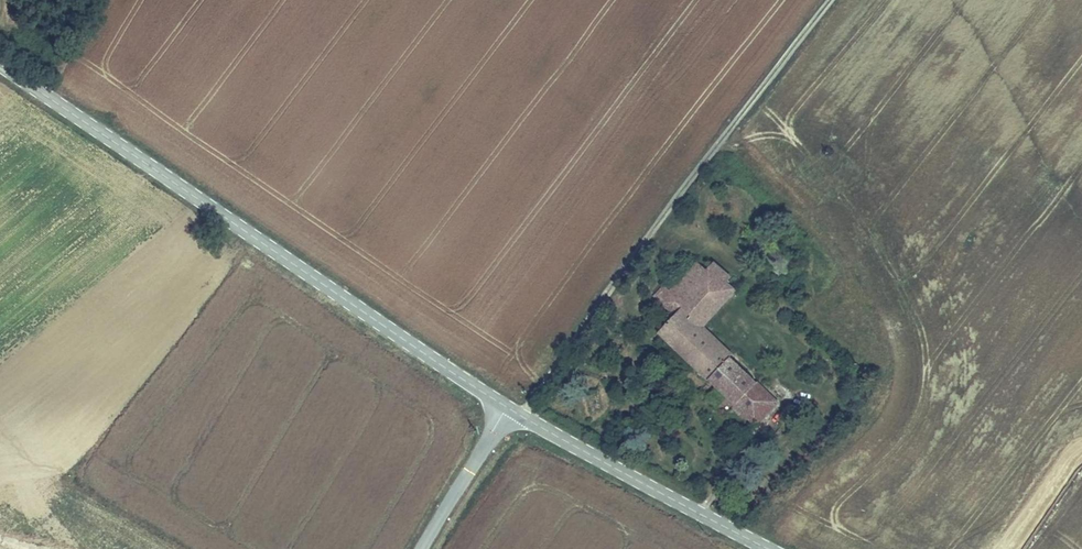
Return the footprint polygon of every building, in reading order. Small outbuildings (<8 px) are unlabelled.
[(702,264),(679,290),(691,299),(702,286),(712,274),(702,264)] [(716,270),(712,274),(702,286),(712,294),(720,282),(725,276),(716,270)] [(720,282),(735,295),(740,290),(733,284),(735,281),(726,274),(725,276),(720,282)] [(700,324),(707,330),(735,295),(720,282),(712,294),(702,286),(691,299),(689,302),(705,316),(700,324)] [(667,341),(697,367),(767,428),(787,403),(707,330),(700,324),(705,316),(689,302),(691,299),(679,290),(675,295),(668,288),(658,298),(666,306),(663,309),(681,325),(667,341)]
